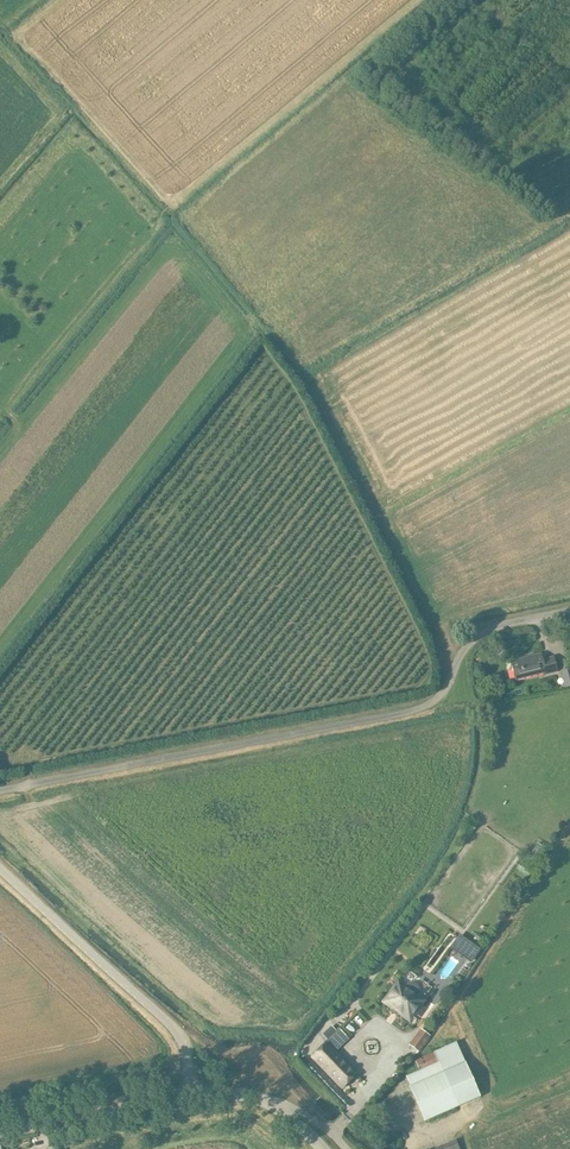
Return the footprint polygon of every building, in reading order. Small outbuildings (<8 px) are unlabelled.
[(557,669),(553,655),(542,658),(541,652),(510,660),(515,678),(544,670),(545,673),(557,669)] [(569,687),(569,668),(561,670),(565,688),(569,687)] [(473,947),(467,955),(475,960),(481,952),(473,947)] [(406,987),(405,989),(398,984),(384,1002),(392,1007),(391,1008),(394,1010),(394,1009),(398,1012),(398,1013),(400,1015),(401,1014),(408,1019),(422,1001),(415,996),(416,994),(417,993),(417,992),(417,991),(417,990),(417,989),(417,988),(416,987),(415,986),(414,985),(413,985),(412,984),(411,984),(410,985),(409,985),(408,985),(407,986),(406,987)] [(348,1039),(338,1029),(324,1042),(325,1044),(326,1044),(334,1052),(348,1039)] [(418,1051),(429,1036),(420,1030),(409,1045),(418,1051)] [(326,1044),(325,1044),(312,1057),(341,1088),(355,1074),(334,1052),(326,1044)] [(443,1072),(439,1062),(441,1061),(437,1051),(414,1061),(419,1071),(406,1077),(411,1087),(410,1087),(424,1121),(480,1097),(464,1062),(443,1072)] [(433,1148),(460,1148),(455,1139),(433,1148)]
